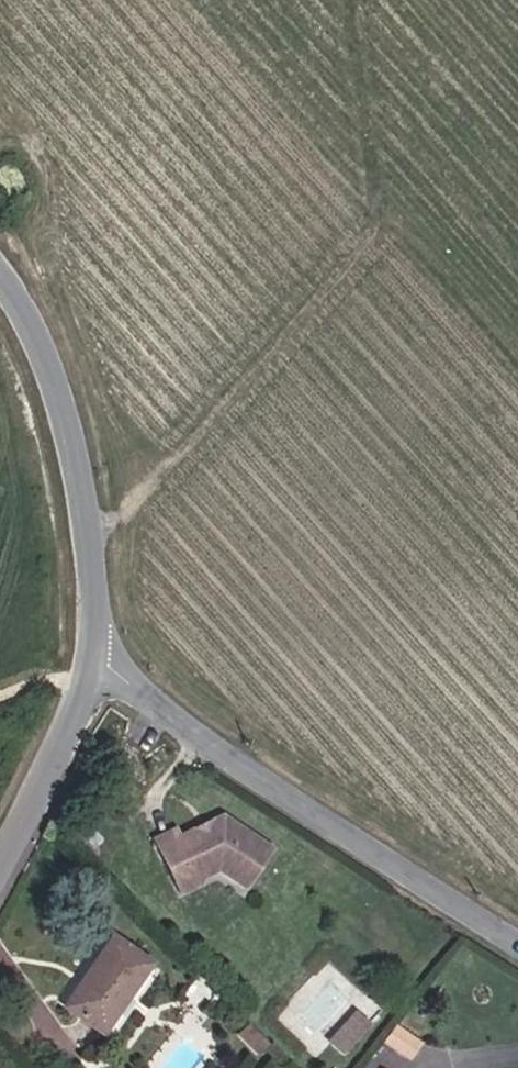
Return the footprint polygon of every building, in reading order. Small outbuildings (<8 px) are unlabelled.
[(276,849),(225,816),(213,822),(211,829),(204,832),(198,830),(182,839),(178,831),(157,842),(177,881),(197,871),(208,878),(222,871),(251,889),(276,849)] [(204,886),(197,871),(177,881),(185,896),(204,886)] [(62,1001),(102,1029),(149,961),(109,931),(62,1001)] [(349,1012),(332,1042),(347,1051),(364,1021),(349,1012)] [(398,1024),(386,1040),(413,1059),(425,1042),(398,1024)]
